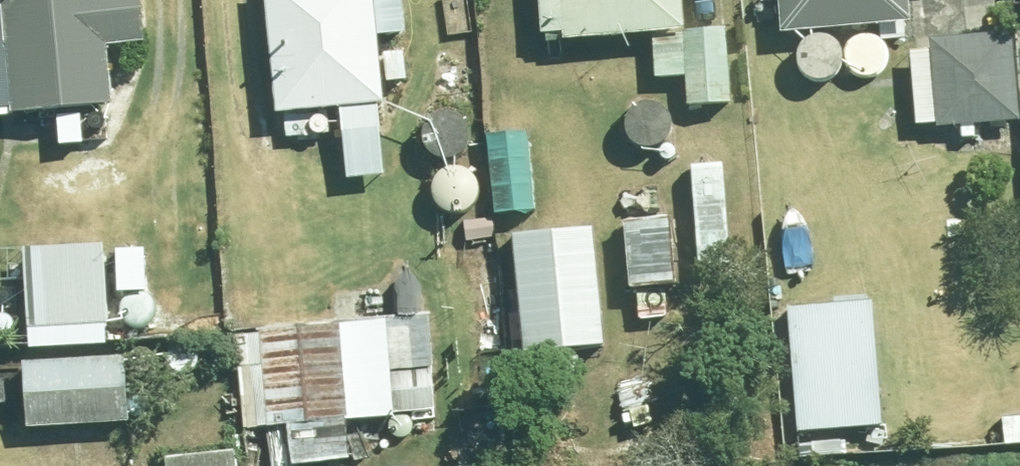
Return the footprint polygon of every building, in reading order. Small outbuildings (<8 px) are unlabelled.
[(139,0),(13,0),(12,113),(110,114),(110,49),(139,49),(139,0)] [(400,0),(274,0),(283,141),(321,139),(319,111),(379,107),(375,40),(403,39),(400,0)] [(539,47),(653,39),(656,82),(686,80),(688,113),(729,109),(723,27),(679,31),(677,0),(535,0),(539,47)] [(792,31),(904,24),(903,0),(790,0),(792,31)] [(1016,125),(1011,49),(908,56),(914,132),(1016,125)] [(533,150),(486,156),(492,216),(539,210),(533,150)] [(720,164),(689,168),(700,271),(731,268),(720,164)] [(676,323),(668,217),(624,220),(633,327),(676,323)] [(603,348),(587,233),(510,244),(526,359),(603,348)] [(103,249),(32,253),(36,332),(151,327),(150,292),(105,294),(103,249)] [(881,454),(869,305),(778,313),(791,462),(881,454)] [(239,330),(242,427),(274,426),(276,464),(393,460),(391,399),(431,397),(428,323),(239,330)] [(128,428),(126,362),(24,366),(26,432),(128,428)] [(236,457),(166,461),(166,465),(237,465),(236,457)]
